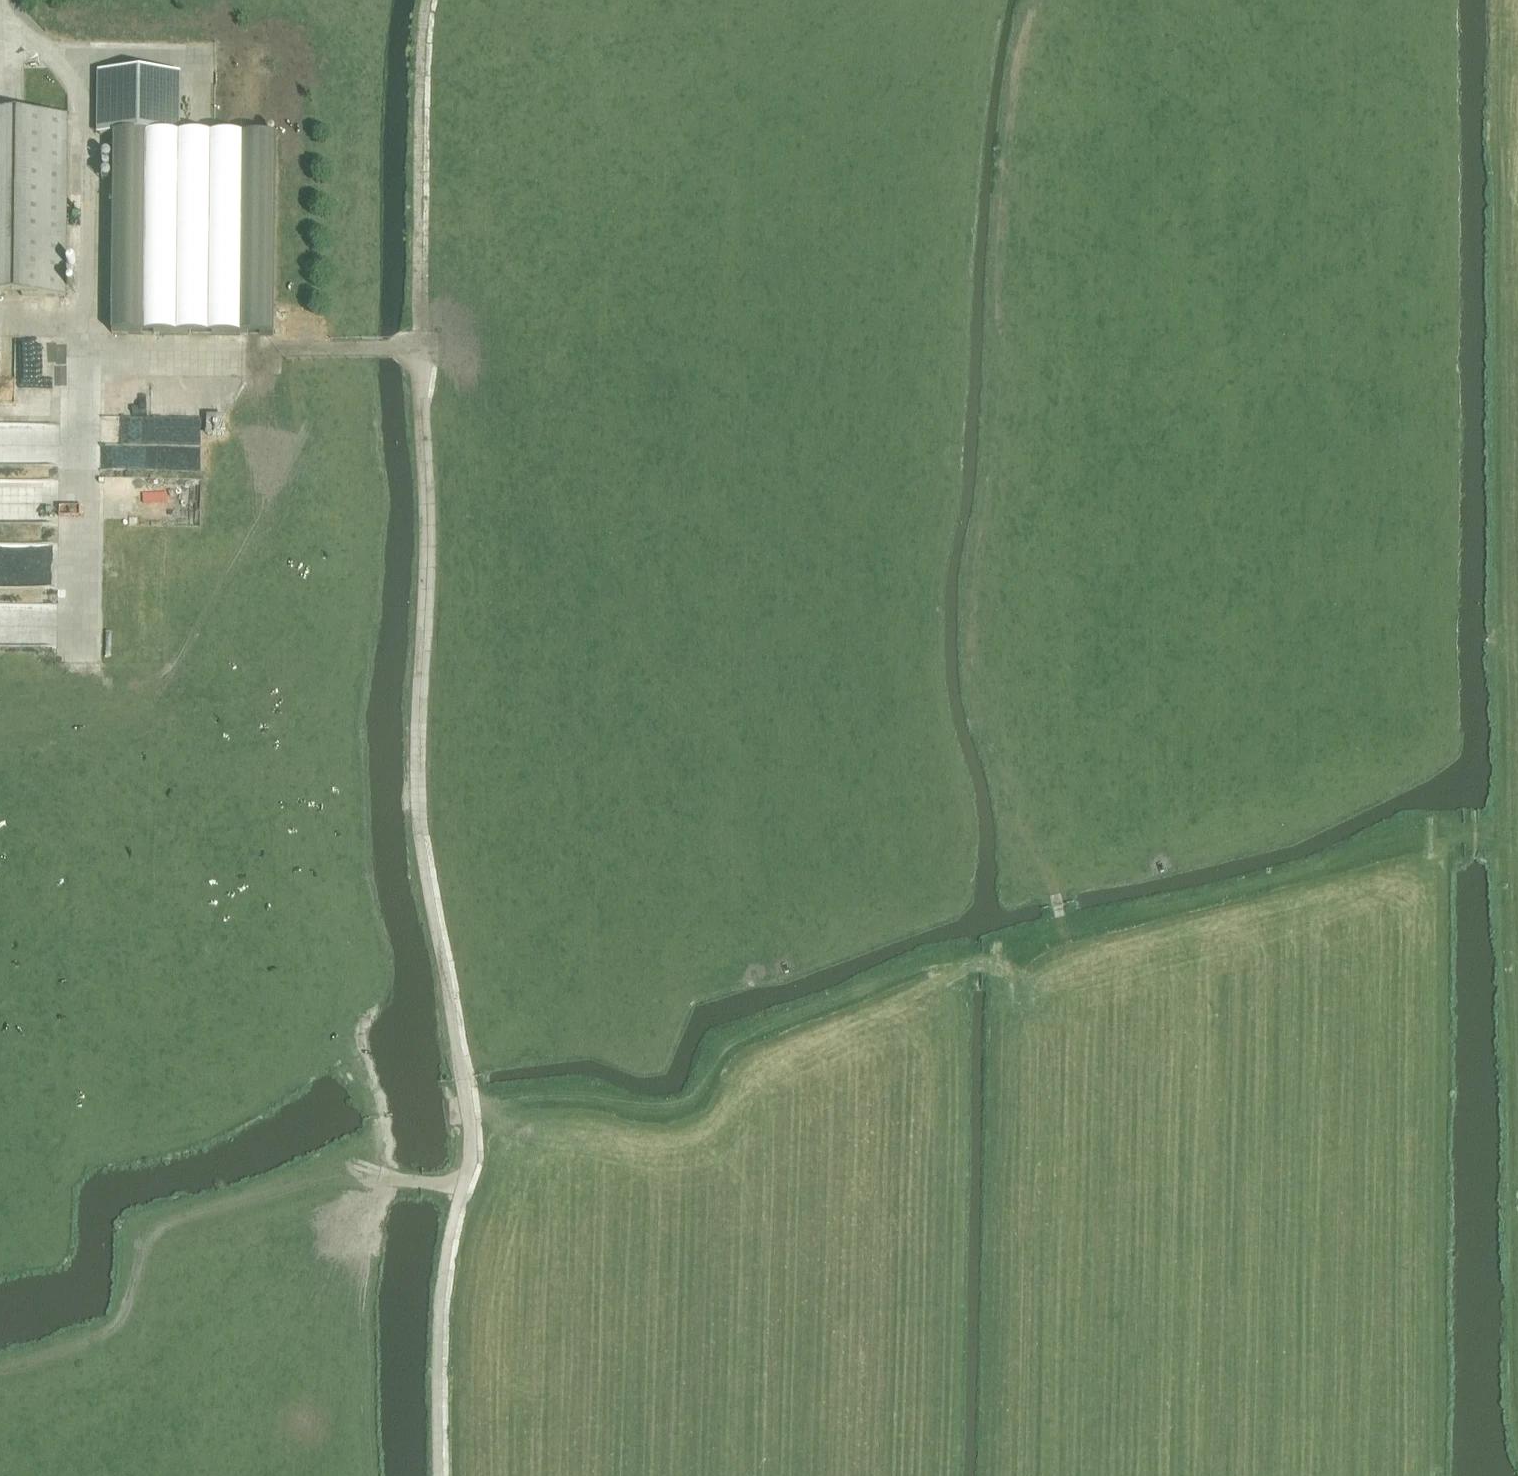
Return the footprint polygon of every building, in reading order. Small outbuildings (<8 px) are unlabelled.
[(101,73),(100,134),(115,135),(113,333),(273,335),(275,137),(178,136),(179,74),(101,73)] [(66,296),(68,115),(0,114),(0,296),(66,296)] [(26,324),(24,371),(37,372),(36,379),(61,380),(62,350),(55,349),(55,325),(26,324)] [(165,400),(183,400),(184,365),(166,364),(165,400)] [(203,434),(203,405),(105,403),(105,432),(203,434)] [(212,425),(229,426),(230,406),(213,404),(212,425)] [(61,451),(61,414),(18,415),(18,452),(61,451)] [(202,455),(202,440),(186,440),(187,456),(202,455)] [(48,498),(49,481),(62,481),(62,469),(0,468),(0,497),(48,498)] [(60,571),(60,531),(0,530),(0,569),(60,571)] [(58,629),(58,602),(26,603),(26,591),(0,592),(0,630),(58,629)]
